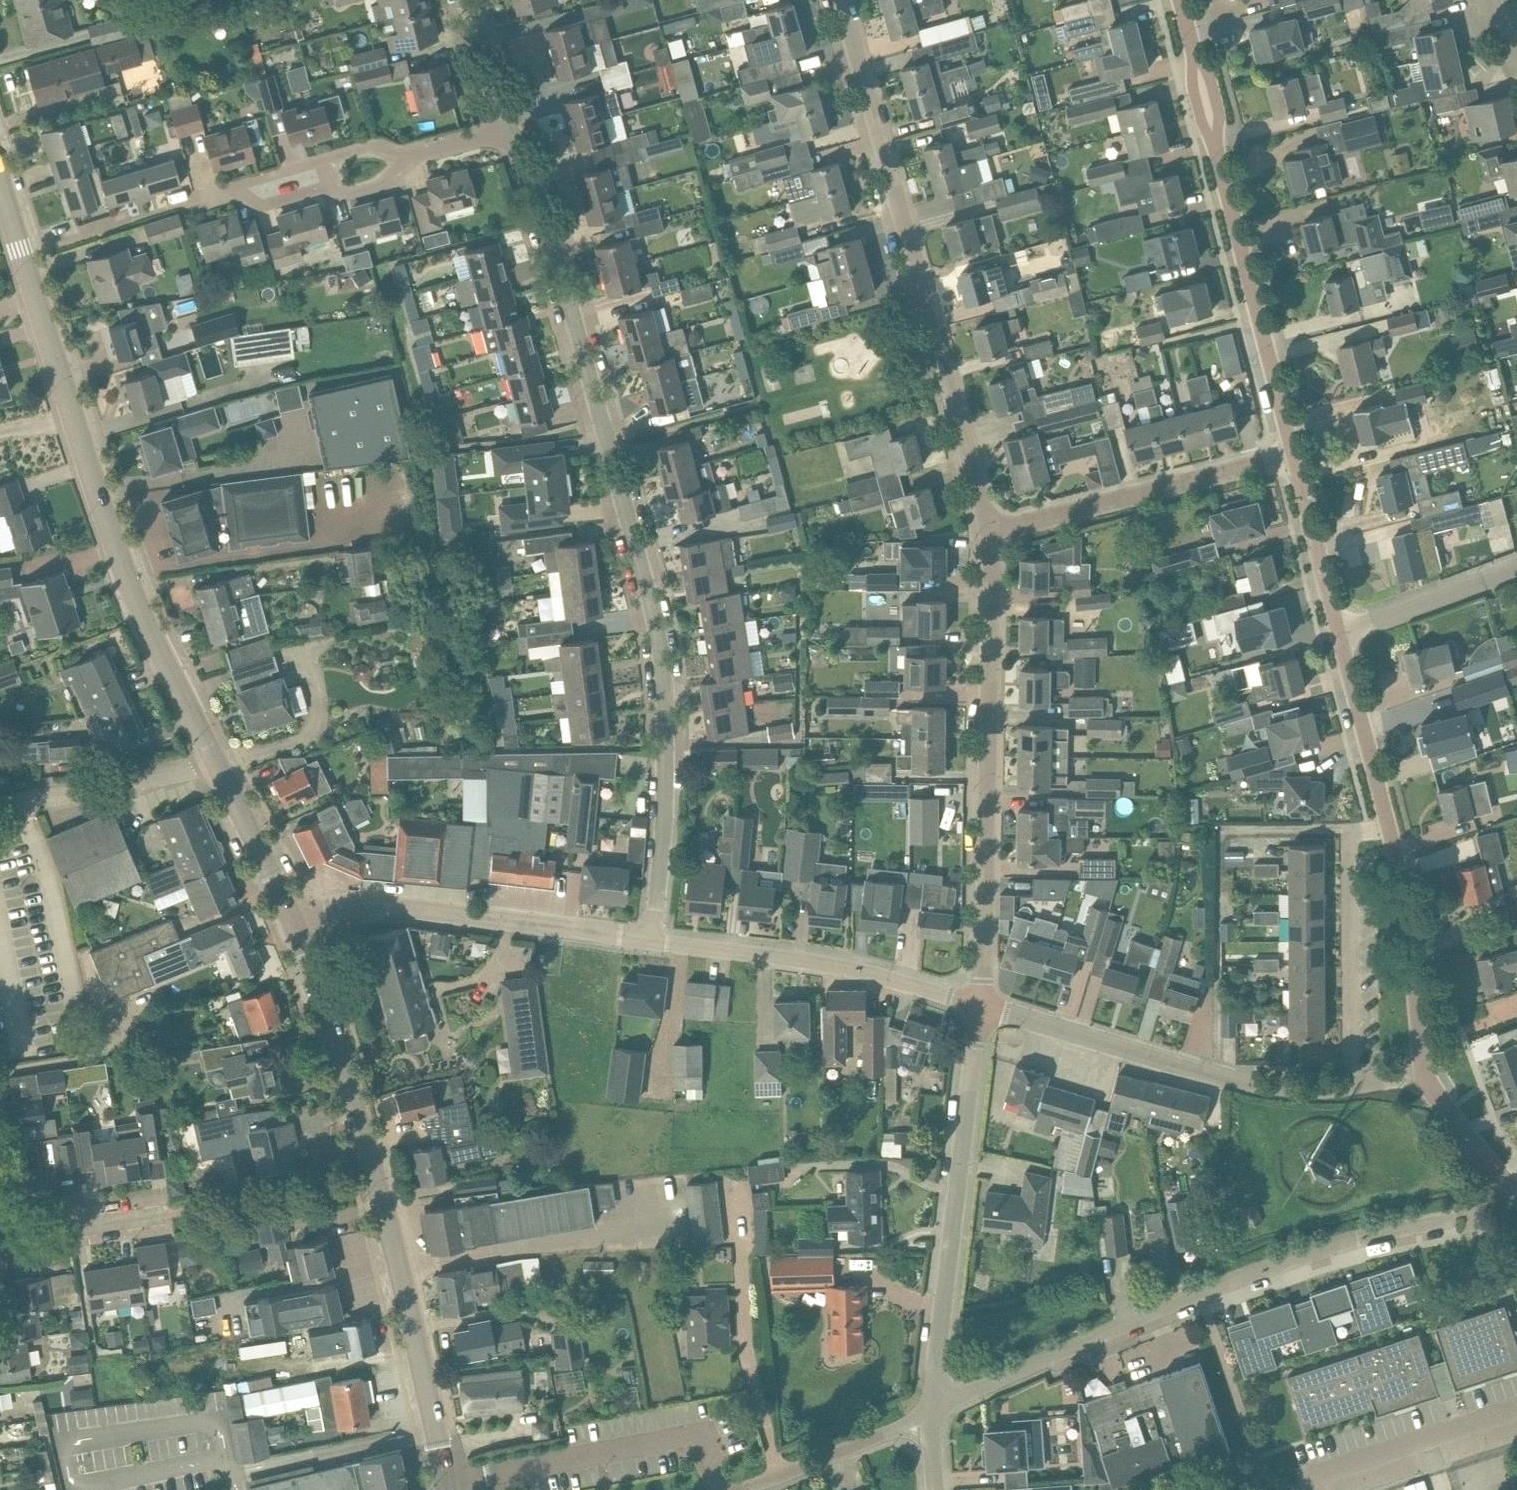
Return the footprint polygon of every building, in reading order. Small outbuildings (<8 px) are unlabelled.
[(16,4),(27,44),(70,32),(61,0),(37,0),(16,4)] [(371,3),(376,21),(429,8),(427,0),(379,0),(379,1),(371,3)] [(520,12),(552,4),(551,0),(517,0),(520,12)] [(622,0),(616,0),(584,9),(587,21),(625,10),(622,0)] [(699,12),(705,10),(734,2),(733,0),(696,0),(699,12)] [(749,15),(745,0),(743,0),(734,2),(705,10),(710,25),(749,15)] [(887,14),(933,0),(883,0),(887,14)] [(919,31),(916,19),(946,11),(943,0),(933,0),(887,14),(894,38),(919,31)] [(1065,21),(1092,14),(1089,0),(1062,7),(1062,8),(1054,10),(1057,22),(1065,20),(1065,21)] [(1308,49),(1299,17),(1308,15),(1309,17),(1335,11),(1332,0),(1298,0),(1288,2),(1293,19),(1255,29),(1259,43),(1254,44),(1260,65),(1276,61),(1275,56),(1289,52),(1290,56),(1302,53),(1301,50),(1308,49)] [(1411,23),(1407,7),(1382,13),(1378,0),(1377,0),(1365,3),(1369,20),(1372,20),(1375,32),(1411,23)] [(1417,9),(1453,1),(1453,0),(1415,0),(1417,9)] [(752,28),(742,30),(746,43),(801,27),(795,3),(768,10),(771,22),(752,28)] [(429,8),(376,21),(380,37),(388,35),(392,50),(417,43),(436,38),(429,8)] [(1092,14),(1065,21),(1069,37),(1096,30),(1092,14)] [(130,18),(130,16),(88,27),(92,43),(146,28),(142,15),(130,18)] [(974,29),(970,17),(970,16),(935,26),(939,42),(974,32),(974,29)] [(1075,61),(1095,56),(1105,53),(1143,43),(1137,19),(1101,29),(1104,41),(1072,49),(1075,61)] [(513,25),(515,34),(538,29),(537,21),(513,25)] [(587,47),(579,22),(546,31),(553,57),(587,47)] [(1375,32),(1379,47),(1414,39),(1411,23),(1375,32)] [(751,66),(738,70),(743,87),(779,77),(790,73),(786,58),(808,51),(801,27),(746,43),(745,43),(751,66)] [(1417,35),(1423,60),(1457,52),(1451,27),(1417,35)] [(1361,29),(1359,45),(1371,46),(1372,31),(1361,29)] [(979,48),(974,32),(939,42),(944,58),(979,48)] [(148,33),(47,61),(28,67),(39,104),(103,86),(99,74),(141,63),(140,61),(155,57),(148,33)] [(683,38),(670,41),(675,58),(688,54),(683,38)] [(249,45),(251,54),(260,52),(257,43),(249,45)] [(630,72),(627,61),(609,66),(602,43),(587,47),(553,57),(559,79),(600,68),(603,80),(630,72)] [(1105,53),(1095,56),(1101,80),(1106,79),(1150,68),(1143,43),(1105,53)] [(353,72),(387,63),(383,48),(349,57),(353,72)] [(669,60),(666,48),(655,51),(658,63),(669,60)] [(1457,52),(1423,60),(1429,86),(1463,78),(1457,52)] [(952,81),(986,71),(983,59),(942,71),(939,59),(902,69),(909,93),(952,81)] [(387,63),(353,72),(357,88),(391,79),(387,63)] [(662,66),(668,88),(677,86),(671,63),(662,66)] [(410,73),(421,112),(456,103),(445,64),(410,73)] [(565,102),(572,128),(622,114),(624,114),(617,90),(634,85),(630,72),(603,80),(606,91),(565,102)] [(1278,115),(1305,108),(1320,105),(1324,120),(1348,114),(1344,96),(1327,101),(1323,86),(1324,86),(1320,72),(1297,78),(1297,77),(1270,84),(1278,115)] [(258,78),(267,111),(282,107),(273,74),(258,78)] [(773,121),(824,107),(817,83),(783,92),(779,77),(743,87),(748,102),(774,95),(777,107),(770,110),(773,121)] [(1069,88),(1073,104),(1110,94),(1106,79),(1101,80),(1069,88)] [(952,81),(909,93),(916,117),(935,112),(940,128),(979,116),(973,94),(957,98),(952,81)] [(144,93),(150,91),(147,82),(132,87),(128,92),(123,94),(125,101),(144,95),(144,93)] [(1389,91),(1393,106),(1428,98),(1424,83),(1389,91)] [(697,86),(681,90),(684,100),(700,96),(697,86)] [(1367,97),(1371,112),(1390,106),(1386,91),(1367,97)] [(1433,97),(1437,112),(1461,107),(1458,91),(1433,97)] [(1003,107),(999,93),(999,92),(985,96),(989,111),(1003,107)] [(282,111),(285,122),(291,142),(303,138),(304,143),(331,136),(327,121),(344,116),(338,93),(318,99),(320,106),(297,112),(296,107),(282,111)] [(1049,93),(1037,96),(1040,110),(1053,107),(1049,93)] [(1119,111),(1119,109),(1115,96),(1067,108),(1071,124),(1103,116),(1119,111)] [(1508,96),(1488,101),(1467,106),(1474,139),(1515,130),(1508,96)] [(698,98),(684,102),(695,142),(709,137),(698,98)] [(1119,109),(1125,133),(1164,123),(1158,99),(1119,109)] [(143,101),(135,104),(137,112),(146,109),(143,101)] [(172,111),(178,135),(203,128),(196,104),(172,111)] [(134,105),(126,107),(135,136),(143,134),(134,105)] [(824,107),(773,121),(767,122),(771,133),(789,128),(793,141),(795,140),(795,141),(830,131),(824,107)] [(111,116),(112,120),(118,137),(128,134),(121,112),(111,116)] [(966,121),(972,139),(1003,130),(998,112),(966,121)] [(619,140),(623,152),(660,142),(657,130),(629,138),(622,114),(572,128),(578,151),(619,140)] [(1343,123),(1351,151),(1383,143),(1375,114),(1343,123)] [(243,121),(244,126),(205,137),(208,146),(213,166),(224,163),(225,166),(253,158),(250,146),(262,142),(255,118),(243,121)] [(41,133),(49,157),(86,145),(78,121),(41,133)] [(1164,123),(1125,133),(1138,130),(1144,154),(1170,148),(1164,123)] [(998,140),(984,144),(987,155),(1002,151),(998,140)] [(925,148),(932,173),(974,161),(988,157),(987,155),(984,144),(954,152),(951,141),(925,148)] [(577,176),(584,203),(617,193),(617,192),(634,187),(627,163),(646,158),(646,159),(664,154),(660,142),(623,152),(616,154),(619,165),(577,176)] [(1344,183),(1338,160),(1332,161),(1327,142),(1297,150),(1299,157),(1289,160),(1293,173),(1288,174),(1294,196),(1313,191),(1312,187),(1323,184),(1324,189),(1344,183)] [(790,159),(785,143),(755,151),(757,156),(723,165),(726,177),(735,174),(760,167),(790,159)] [(1507,160),(1502,144),(1478,151),(1486,182),(1508,176),(1513,193),(1516,191),(1516,158),(1507,160)] [(57,181),(61,179),(94,169),(94,168),(86,145),(49,157),(57,181)] [(794,174),(790,159),(760,167),(735,174),(738,188),(794,174)] [(174,160),(137,170),(144,195),(181,184),(174,160)] [(1116,179),(1127,176),(1123,160),(1087,169),(1091,186),(1116,180),(1116,179)] [(974,161),(932,173),(939,197),(965,189),(965,188),(972,186),(977,203),(1008,194),(1008,191),(1015,189),(1012,178),(1004,180),(1003,176),(981,183),(974,161)] [(797,189),(800,198),(846,186),(843,178),(846,177),(848,174),(845,165),(842,163),(840,164),(840,162),(815,169),(801,172),(805,187),(797,189)] [(1029,177),(1046,183),(1051,170),(1034,164),(1029,177)] [(94,169),(61,179),(72,215),(97,207),(97,206),(107,203),(101,181),(101,180),(97,167),(94,168),(94,169)] [(414,197),(419,216),(423,230),(439,226),(435,212),(475,201),(466,169),(427,180),(430,193),(414,197)] [(137,170),(101,180),(101,181),(107,203),(108,205),(144,195),(137,170)] [(1152,170),(1127,176),(1116,179),(1116,180),(1121,200),(1137,196),(1138,200),(1157,195),(1161,209),(1184,203),(1177,174),(1154,180),(1152,170)] [(1047,185),(1038,187),(1041,200),(1051,197),(1047,185)] [(846,186),(800,198),(800,199),(790,202),(795,218),(824,210),(827,218),(853,211),(852,209),(855,208),(856,205),(854,196),(851,194),(848,195),(846,186)] [(1041,200),(1038,187),(996,199),(1002,221),(1044,209),(1041,200)] [(1458,202),(1463,219),(1499,209),(1510,206),(1506,190),(1458,202)] [(617,193),(584,203),(590,225),(623,216),(617,193)] [(339,224),(344,243),(346,248),(363,243),(362,238),(400,228),(397,217),(392,197),(352,208),(355,220),(339,224)] [(1453,201),(1422,208),(1427,229),(1457,222),(1453,201)] [(268,235),(273,254),(277,266),(301,259),(297,244),(326,236),(322,224),(321,221),(316,205),(278,216),(282,231),(268,235)] [(658,206),(632,214),(635,225),(661,218),(658,206)] [(1502,223),(1499,209),(1463,219),(1467,233),(1502,223)] [(1314,254),(1339,247),(1358,242),(1361,254),(1388,247),(1378,213),(1345,222),(1342,211),(1305,221),(1314,254)] [(197,225),(203,245),(206,257),(239,248),(243,261),(264,255),(254,221),(239,225),(236,214),(197,225)] [(955,254),(979,247),(980,250),(1000,244),(992,214),(972,219),(972,218),(947,225),(955,254)] [(151,241),(184,231),(179,216),(146,227),(151,241)] [(1095,224),(1099,241),(1128,234),(1124,216),(1095,224)] [(329,218),(321,221),(322,224),(326,236),(334,234),(329,218)] [(665,231),(661,218),(635,225),(639,238),(665,231)] [(1508,224),(1507,222),(1502,223),(1514,268),(1516,267),(1516,221),(1508,224)] [(765,252),(771,250),(802,242),(797,225),(765,233),(765,235),(761,236),(765,252)] [(1191,228),(1145,240),(1149,255),(1169,250),(1173,266),(1199,260),(1191,228)] [(823,277),(824,278),(868,266),(860,238),(831,246),(831,247),(814,252),(822,278),(823,277)] [(596,248),(603,273),(637,264),(630,239),(596,248)] [(464,252),(471,276),(505,267),(498,242),(464,252)] [(802,242),(771,250),(771,252),(774,261),(775,268),(806,259),(802,242)] [(1351,276),(1326,282),(1334,313),(1353,308),(1353,307),(1379,301),(1374,282),(1391,278),(1392,281),(1412,276),(1408,260),(1420,257),(1417,242),(1365,255),(1365,256),(1347,261),(1351,276)] [(1093,262),(1088,246),(1072,250),(1077,267),(1093,262)] [(152,276),(151,273),(145,254),(130,258),(127,249),(89,261),(100,299),(139,287),(137,281),(152,276)] [(774,261),(771,252),(762,255),(764,263),(774,261)] [(403,295),(413,292),(404,262),(394,265),(403,295)] [(967,267),(969,272),(961,274),(969,304),(992,297),(993,298),(1013,293),(1004,263),(985,268),(984,262),(967,267)] [(637,264),(603,273),(610,296),(651,285),(655,298),(681,291),(678,279),(662,283),(658,271),(640,276),(637,264)] [(868,266),(824,278),(828,294),(826,295),(829,305),(846,300),(875,292),(868,266)] [(471,276),(478,301),(512,292),(505,267),(471,276)] [(1038,301),(1069,293),(1082,289),(1077,270),(1065,274),(1065,273),(1033,281),(1034,285),(1038,301)] [(1153,285),(1149,270),(1125,276),(1129,291),(1153,285)] [(1504,274),(1478,281),(1482,296),(1484,306),(1492,304),(1490,294),(1508,289),(1504,274)] [(1155,296),(1158,308),(1159,311),(1176,307),(1180,321),(1200,316),(1201,317),(1205,316),(1204,315),(1212,313),(1205,282),(1181,288),(1181,289),(1155,296)] [(712,287),(711,283),(682,291),(686,305),(715,297),(712,287)] [(1034,285),(1019,289),(1023,305),(1038,302),(1038,301),(1034,285)] [(1088,313),(1082,289),(1069,293),(1075,316),(1088,313)] [(429,290),(420,293),(424,307),(434,305),(429,290)] [(410,321),(420,318),(413,292),(403,295),(410,321)] [(478,301),(484,325),(519,316),(512,292),(478,301)] [(196,297),(170,301),(172,310),(197,307),(196,297)] [(730,315),(738,312),(734,299),(726,301),(730,315)] [(793,327),(793,328),(823,320),(819,304),(788,313),(789,315),(793,327)] [(122,324),(109,327),(119,358),(138,352),(155,347),(142,305),(117,309),(122,324)] [(619,317),(626,343),(661,333),(654,308),(619,317)] [(1432,324),(1428,308),(1388,319),(1392,334),(1427,325),(1432,324)] [(233,312),(191,325),(198,347),(226,338),(230,337),(240,334),(233,312)] [(738,312),(730,315),(737,340),(746,337),(738,312)] [(487,352),(499,348),(533,339),(526,314),(519,316),(484,325),(485,327),(481,328),(487,352)] [(784,324),(775,326),(777,334),(792,330),(791,328),(793,327),(789,315),(782,317),(784,324)] [(420,318),(410,321),(417,345),(429,342),(433,341),(426,316),(420,318)] [(1019,316),(995,323),(976,328),(984,357),(1008,350),(1003,334),(1022,328),(1019,316)] [(1124,334),(1127,348),(1166,338),(1162,321),(1137,327),(1138,330),(1124,334)] [(633,368),(641,366),(691,352),(690,352),(683,327),(661,333),(626,343),(633,368)] [(1480,351),(1474,330),(1451,336),(1456,357),(1480,351)] [(1491,342),(1495,358),(1516,352),(1516,335),(1491,342)] [(1234,337),(1219,341),(1223,356),(1238,352),(1234,337)] [(1340,348),(1349,382),(1376,375),(1371,356),(1387,352),(1383,338),(1368,342),(1368,341),(1340,348)] [(499,348),(506,373),(540,364),(533,339),(499,348)] [(1024,346),(1028,360),(1055,353),(1051,339),(1024,346)] [(411,347),(418,371),(428,368),(436,366),(429,342),(417,345),(411,347)] [(1096,345),(1085,348),(1087,359),(1099,357),(1096,345)] [(1148,353),(1141,349),(1135,358),(1142,363),(1148,353)] [(145,375),(126,381),(131,398),(130,398),(129,399),(128,400),(128,401),(128,402),(127,403),(128,404),(128,405),(128,406),(129,407),(129,408),(130,408),(131,409),(132,409),(133,409),(134,409),(135,412),(154,406),(162,403),(187,396),(180,373),(190,370),(184,350),(182,351),(178,352),(150,361),(148,362),(152,373),(145,375)] [(720,370),(738,365),(747,363),(743,350),(716,357),(720,370)] [(641,366),(648,391),(682,381),(682,380),(697,376),(691,352),(641,366)] [(1035,384),(1028,360),(1009,365),(1012,377),(991,383),(1000,412),(1038,400),(1035,385),(1035,384)] [(747,363),(738,365),(742,379),(750,377),(747,363)] [(506,373),(513,399),(547,389),(540,364),(506,373)] [(8,394),(3,377),(4,377),(1,366),(0,366),(0,396),(8,394)] [(418,371),(426,397),(440,393),(436,380),(432,381),(428,368),(418,371)] [(1481,371),(1435,383),(1442,407),(1487,395),(1481,371)] [(1140,377),(1141,383),(1143,391),(1144,390),(1161,454),(1187,447),(1179,415),(1166,418),(1162,402),(1158,403),(1150,374),(1140,377)] [(1207,374),(1197,376),(1201,391),(1211,388),(1207,374)] [(1195,411),(1179,415),(1187,447),(1214,440),(1205,408),(1201,391),(1197,376),(1187,379),(1195,411)] [(311,395),(326,469),(410,459),(393,377),(311,395)] [(682,381),(648,391),(655,415),(689,406),(682,381)] [(278,387),(282,410),(307,405),(302,382),(278,387)] [(1143,391),(1141,383),(1133,385),(1134,393),(1143,424),(1126,428),(1134,461),(1161,454),(1144,390),(1143,391)] [(1092,384),(1042,397),(1046,411),(1075,404),(1076,405),(1096,400),(1092,384)] [(1383,404),(1356,411),(1364,444),(1384,439),(1386,446),(1416,438),(1408,405),(1428,400),(1424,384),(1396,391),(1399,403),(1384,407),(1383,404)] [(553,414),(547,389),(513,399),(523,436),(547,429),(544,417),(553,414)] [(1118,400),(1103,404),(1110,429),(1125,424),(1118,400)] [(1232,401),(1205,408),(1214,440),(1240,433),(1232,401)] [(438,418),(447,415),(444,402),(434,405),(438,418)] [(146,448),(141,450),(146,467),(151,466),(153,471),(172,465),(198,457),(193,439),(192,436),(221,428),(214,405),(203,408),(184,414),(153,423),(156,430),(142,434),(146,448)] [(1069,407),(1046,413),(1047,414),(1038,417),(1042,432),(1073,424),(1069,407)] [(456,413),(447,415),(438,418),(446,446),(464,441),(456,413)] [(263,439),(280,432),(273,414),(256,421),(263,439)] [(696,465),(689,440),(704,436),(701,426),(662,437),(665,446),(655,449),(662,474),(696,465)] [(890,428),(845,440),(849,455),(875,448),(882,475),(923,464),(916,433),(893,439),(890,428)] [(765,432),(756,434),(760,448),(766,446),(769,445),(765,432)] [(1004,441),(1010,464),(1072,447),(1068,433),(1040,441),(1037,432),(1004,441)] [(1050,477),(1049,474),(1062,471),(1060,463),(1098,453),(1106,485),(1121,481),(1110,436),(1095,440),(1072,447),(1010,464),(1018,492),(1043,485),(1042,480),(1050,477)] [(1380,484),(1377,484),(1378,485),(1379,489),(1379,490),(1379,491),(1382,490),(1386,509),(1413,502),(1418,500),(1418,499),(1432,496),(1426,473),(1469,462),(1464,440),(1390,459),(1394,473),(1378,477),(1380,484)] [(523,468),(526,486),(565,481),(562,452),(543,454),(542,443),(552,442),(552,441),(493,448),(495,464),(523,468)] [(773,470),(781,468),(774,443),(769,445),(766,446),(773,470)] [(437,497),(457,494),(452,453),(432,456),(437,497)] [(669,500),(677,498),(717,487),(717,485),(710,461),(696,465),(662,474),(669,500)] [(773,470),(777,484),(785,482),(786,482),(781,468),(773,470)] [(162,501),(169,525),(172,524),(175,533),(172,534),(179,558),(217,546),(216,543),(227,540),(229,550),(246,547),(246,543),(260,541),(260,546),(278,543),(277,539),(291,537),(292,542),(310,539),(301,472),(220,482),(220,484),(201,490),(200,489),(162,501)] [(847,484),(851,498),(882,489),(878,475),(847,484)] [(16,480),(0,485),(0,505),(3,504),(6,513),(5,514),(17,549),(51,538),(45,520),(41,521),(36,504),(26,507),(16,480)] [(565,481),(526,486),(528,503),(501,515),(503,530),(562,523),(562,521),(551,523),(550,512),(569,510),(565,481)] [(717,487),(677,498),(683,522),(733,509),(726,482),(717,485),(717,487)] [(791,507),(785,482),(777,484),(780,494),(739,505),(744,520),(791,507)] [(915,524),(938,517),(930,487),(905,494),(890,499),(893,512),(893,511),(901,538),(918,535),(915,524)] [(855,510),(886,501),(882,489),(851,498),(854,509),(855,510)] [(1432,496),(1418,499),(1418,500),(1422,517),(1423,517),(1429,515),(1433,514),(1453,509),(1464,507),(1459,489),(1432,496)] [(462,535),(457,494),(437,497),(442,537),(462,535)] [(854,509),(851,498),(838,501),(842,513),(854,509)] [(1266,531),(1258,501),(1250,504),(1248,498),(1224,504),(1226,511),(1213,514),(1220,541),(1232,538),(1233,539),(1266,531)] [(1453,509),(1433,514),(1438,532),(1484,520),(1480,503),(1480,502),(1464,507),(1453,509)] [(798,526),(795,512),(767,519),(771,532),(798,526)] [(1414,532),(1394,537),(1399,559),(1396,559),(1401,580),(1443,570),(1433,527),(1414,532)] [(594,565),(591,541),(573,543),(571,531),(524,538),(526,553),(545,551),(547,572),(560,570),(560,569),(594,565)] [(1081,562),(1081,556),(1081,536),(1048,545),(1048,559),(1024,559),(1023,589),(1051,590),(1051,589),(1065,589),(1066,597),(1092,594),(1090,576),(1064,579),(1062,574),(1063,562),(1081,562)] [(732,537),(673,546),(674,547),(682,546),(686,573),(724,568),(732,566),(736,565),(732,537)] [(903,541),(885,541),(885,560),(904,559),(903,576),(926,576),(946,576),(946,575),(951,575),(951,549),(946,549),(946,546),(926,546),(923,546),(922,539),(903,539),(903,541)] [(374,546),(346,550),(351,584),(379,580),(374,546)] [(821,547),(805,548),(806,568),(822,567),(821,547)] [(1184,567),(1180,551),(1152,559),(1156,575),(1184,567)] [(1237,578),(1240,591),(1243,591),(1254,588),(1254,589),(1267,586),(1267,587),(1271,586),(1271,585),(1279,583),(1272,554),(1248,560),(1248,561),(1238,564),(1233,565),(1232,565),(1234,573),(1235,572),(1237,578)] [(736,565),(732,566),(733,576),(746,574),(744,564),(736,565)] [(509,565),(495,567),(496,578),(510,576),(509,565)] [(560,570),(563,594),(597,589),(594,565),(560,569),(560,570)] [(13,584),(11,566),(0,568),(0,586),(13,584)] [(690,601),(702,599),(728,595),(724,568),(686,573),(690,601)] [(21,584),(38,637),(80,623),(73,603),(76,603),(70,585),(67,585),(62,570),(21,584)] [(868,572),(868,589),(898,588),(898,571),(868,572)] [(197,588),(202,604),(233,595),(234,599),(254,593),(249,573),(197,588)] [(1146,580),(1136,573),(1130,581),(1140,588),(1146,580)] [(498,589),(512,587),(510,576),(496,578),(498,589)] [(597,589),(563,594),(567,618),(601,613),(597,589)] [(1210,608),(1203,610),(1205,616),(1216,613),(1247,604),(1243,591),(1240,591),(1213,598),(1207,600),(1210,608)] [(1114,605),(1113,592),(1092,594),(1094,608),(1114,605)] [(233,595),(202,604),(212,641),(243,632),(243,630),(238,612),(258,606),(254,593),(234,599),(233,595)] [(702,599),(706,626),(744,621),(740,593),(728,595),(702,599)] [(1488,598),(1491,610),(1503,608),(1500,596),(1488,598)] [(385,598),(354,604),(358,627),(390,621),(385,598)] [(946,633),(946,603),(921,602),(921,603),(904,603),(904,632),(946,633)] [(1247,604),(1216,613),(1221,631),(1235,627),(1240,649),(1292,635),(1284,606),(1266,611),(1250,615),(1248,604),(1247,604)] [(1022,647),(1042,647),(1048,648),(1048,645),(1065,645),(1065,619),(1048,619),(1048,618),(1023,617),(1022,647)] [(324,618),(294,623),(296,636),(327,631),(325,618),(324,618)] [(1192,620),(1157,630),(1161,650),(1197,641),(1192,620)] [(517,625),(519,636),(548,632),(547,621),(517,625)] [(706,626),(710,653),(748,648),(744,621),(706,626)] [(848,625),(848,641),(869,642),(869,625),(848,625)] [(899,644),(900,628),(870,628),(869,644),(899,644)] [(550,645),(548,632),(519,636),(518,636),(520,653),(528,652),(528,648),(550,645)] [(1070,656),(1109,655),(1108,636),(1069,638),(1070,656)] [(278,668),(271,645),(268,638),(226,651),(250,728),(292,715),(290,708),(306,703),(300,685),(287,689),(283,674),(272,677),(270,671),(278,668)] [(545,670),(553,669),(597,663),(594,639),(560,643),(562,655),(544,658),(545,670)] [(1454,673),(1450,657),(1447,643),(1431,647),(1431,646),(1405,653),(1413,684),(1454,673)] [(907,650),(907,685),(923,685),(925,685),(945,685),(946,655),(941,655),(941,645),(907,644),(907,650)] [(710,653),(714,680),(752,675),(748,648),(710,653)] [(1516,666),(1516,648),(1509,651),(1502,653),(1506,668),(1506,670),(1516,666)] [(71,682),(84,710),(126,690),(107,649),(59,671),(65,684),(71,682)] [(1506,668),(1502,653),(1463,667),(1468,681),(1502,669),(1506,668)] [(1098,657),(1077,656),(1076,686),(1097,686),(1098,657)] [(1256,700),(1306,688),(1305,687),(1303,687),(1301,679),(1303,679),(1298,658),(1279,663),(1277,658),(1259,663),(1264,683),(1252,686),(1256,700)] [(19,677),(13,660),(0,665),(0,684),(19,677)] [(565,678),(566,692),(600,687),(597,663),(553,669),(554,680),(565,678)] [(1508,677),(1510,684),(1516,682),(1516,666),(1506,670),(1508,677)] [(1022,702),(1042,703),(1050,703),(1050,687),(1071,687),(1071,670),(1022,669),(1022,702)] [(1502,670),(1454,687),(1461,709),(1510,692),(1502,670)] [(795,689),(793,672),(773,675),(775,691),(795,689)] [(498,701),(512,699),(510,686),(505,687),(503,675),(489,677),(493,702),(498,701)] [(702,682),(706,710),(744,704),(741,679),(753,677),(752,675),(714,680),(702,682)] [(866,681),(866,695),(900,696),(900,682),(866,681)] [(566,692),(569,716),(603,711),(600,687),(566,692)] [(126,690),(84,710),(86,715),(84,715),(93,737),(95,736),(96,740),(109,744),(112,743),(113,746),(145,731),(126,690)] [(863,713),(863,714),(891,714),(891,697),(828,697),(828,713),(863,713)] [(1109,703),(1109,698),(1071,698),(1071,716),(1105,716),(1105,715),(1113,715),(1113,703),(1109,703)] [(502,726),(516,724),(512,699),(498,701),(502,726)] [(1248,699),(1212,709),(1214,717),(1216,725),(1252,715),(1248,699)] [(744,704),(706,710),(710,737),(702,738),(702,740),(749,733),(744,704)] [(906,738),(945,739),(945,707),(915,707),(915,708),(899,708),(899,722),(902,722),(902,738),(906,738)] [(1320,742),(1312,711),(1286,717),(1287,720),(1276,722),(1272,709),(1252,715),(1256,728),(1270,725),(1277,753),(1320,742)] [(603,711),(569,716),(573,740),(607,736),(603,711)] [(1426,736),(1420,737),(1424,754),(1452,747),(1453,752),(1476,746),(1467,712),(1423,723),(1426,736)] [(1090,735),(1122,735),(1123,719),(1090,719),(1090,735)] [(378,726),(385,751),(400,747),(393,721),(378,726)] [(795,736),(793,722),(768,726),(771,741),(795,736)] [(43,724),(31,724),(32,733),(43,732),(43,724)] [(516,724),(502,726),(504,746),(519,746),(516,724)] [(425,736),(423,725),(415,727),(417,738),(425,736)] [(1021,726),(1021,756),(1052,756),(1052,738),(1069,739),(1070,727),(1052,727),(1041,726),(1021,726)] [(1485,734),(1490,747),(1514,738),(1510,726),(1485,734)] [(1194,750),(1190,736),(1177,739),(1181,754),(1194,750)] [(50,761),(79,759),(78,738),(49,740),(50,761)] [(945,739),(906,738),(906,754),(898,754),(898,768),(915,768),(915,769),(945,769),(945,739)] [(1234,779),(1274,767),(1268,745),(1227,757),(1234,779)] [(1506,749),(1510,769),(1511,769),(1516,768),(1516,747),(1506,749)] [(738,766),(738,753),(738,750),(703,750),(703,766),(738,766)] [(836,751),(813,753),(814,769),(827,768),(826,763),(836,762),(836,751)] [(387,752),(370,753),(371,792),(387,791),(387,777),(387,754),(387,752)] [(484,753),(387,754),(387,777),(390,777),(403,777),(462,776),(463,822),(488,824),(487,831),(492,831),(490,850),(492,851),(489,878),(552,885),(554,865),(554,861),(542,860),(544,845),(545,833),(547,820),(559,821),(564,772),(580,774),(582,752),(500,753),(499,753),(484,753)] [(752,753),(738,753),(738,766),(752,765),(752,753)] [(307,763),(304,755),(278,757),(286,773),(273,780),(285,804),(301,796),(304,802),(317,795),(331,788),(317,758),(307,763)] [(1021,756),(1020,786),(1040,786),(1051,787),(1051,785),(1069,785),(1069,773),(1068,773),(1051,773),(1052,756),(1021,756)] [(852,766),(852,781),(892,782),(893,763),(860,763),(860,766),(852,766)] [(1251,788),(1280,788),(1274,767),(1247,775),(1251,788)] [(812,773),(813,784),(850,782),(849,771),(812,773)] [(564,772),(559,821),(569,822),(573,823),(571,845),(587,846),(590,816),(593,816),(598,775),(580,774),(564,772)] [(1287,813),(1312,813),(1312,809),(1320,809),(1320,805),(1324,805),(1324,780),(1323,780),(1323,777),(1312,777),(1312,776),(1287,776),(1287,813)] [(1088,795),(1121,795),(1121,779),(1088,779),(1088,795)] [(1487,805),(1486,797),(1489,796),(1485,780),(1440,791),(1447,822),(1489,812),(1487,805)] [(855,782),(854,799),(872,799),(872,782),(855,782)] [(908,804),(909,785),(897,784),(897,802),(902,805),(908,804)] [(1487,805),(1495,825),(1516,817),(1516,794),(1487,805)] [(298,829),(294,831),(304,852),(310,864),(320,859),(361,877),(423,882),(436,883),(466,886),(474,876),(489,878),(492,851),(490,850),(492,831),(487,831),(488,824),(463,822),(447,821),(400,817),(396,847),(364,844),(363,850),(353,851),(354,843),(346,828),(370,816),(361,797),(334,801),(316,809),(320,818),(298,829)] [(911,797),(910,843),(938,843),(939,797),(911,797)] [(1198,798),(1186,798),(1187,822),(1199,821),(1198,798)] [(1075,816),(1106,817),(1107,799),(1075,799),(1075,816)] [(158,820),(176,863),(177,862),(181,873),(183,872),(186,878),(224,864),(198,803),(158,820)] [(112,810),(47,836),(75,904),(140,878),(112,810)] [(1070,837),(1070,812),(1048,811),(1048,810),(1020,810),(1019,836),(1062,836),(1070,837)] [(733,865),(734,865),(739,815),(725,813),(724,835),(721,835),(719,850),(724,851),(722,866),(693,863),(688,908),(721,911),(724,882),(731,883),(733,865)] [(627,860),(643,861),(647,816),(632,814),(630,835),(629,835),(627,860)] [(739,815),(734,865),(748,866),(753,816),(739,815)] [(790,843),(788,857),(786,877),(801,879),(799,897),(800,898),(803,874),(816,876),(821,832),(789,829),(787,843),(790,843)] [(1498,831),(1477,836),(1484,863),(1459,869),(1467,902),(1493,896),(1491,886),(1502,884),(1497,862),(1505,860),(1498,831)] [(1062,836),(1019,836),(1019,861),(1064,862),(1064,850),(1084,850),(1084,837),(1070,837),(1062,836)] [(1290,845),(1290,869),(1324,869),(1324,845),(1290,845)] [(1244,851),(1225,851),(1226,860),(1244,860),(1244,851)] [(1116,876),(1116,858),(1080,858),(1080,876),(1116,876)] [(177,862),(176,863),(145,876),(154,899),(185,884),(199,917),(239,900),(224,864),(186,878),(183,872),(181,873),(177,862)] [(580,897),(624,902),(627,868),(583,864),(580,897)] [(743,886),(740,913),(772,917),(774,897),(775,888),(782,888),(784,871),(758,868),(758,871),(745,870),(743,886)] [(1290,869),(1291,893),(1324,892),(1324,869),(1290,869)] [(1034,876),(1034,896),(1067,896),(1073,876),(1034,876)] [(1118,876),(1088,877),(1084,889),(1112,897),(1118,876)] [(865,906),(863,926),(898,930),(900,910),(900,906),(899,906),(900,897),(902,898),(903,881),(868,878),(865,901),(865,906)] [(844,904),(845,894),(846,883),(815,879),(813,899),(812,899),(810,920),(842,924),(844,904)] [(921,912),(919,932),(951,936),(953,914),(954,903),(955,903),(957,885),(941,884),(941,889),(939,888),(927,887),(924,887),(921,912)] [(1512,928),(1516,927),(1516,884),(1511,886),(1512,892),(1504,893),(1512,928)] [(1291,893),(1291,917),(1324,916),(1324,892),(1291,893)] [(1001,917),(1017,917),(1018,893),(1002,893),(1001,917)] [(1092,905),(1083,937),(1084,937),(1100,942),(1109,910),(1110,909),(1092,905)] [(1197,925),(1208,925),(1208,906),(1198,905),(1197,925)] [(1100,942),(1098,949),(1113,953),(1124,914),(1109,910),(1100,942)] [(171,919),(90,952),(110,1001),(223,956),(221,951),(227,948),(238,977),(264,966),(242,913),(179,938),(171,919)] [(1018,916),(1012,935),(1025,938),(1017,965),(1018,965),(1044,973),(1052,946),(1057,928),(1059,923),(1038,917),(1037,922),(1018,916)] [(1291,917),(1291,940),(1325,940),(1324,916),(1291,917)] [(1000,919),(1000,931),(1009,934),(1009,919),(1000,919)] [(1221,922),(1221,940),(1235,940),(1235,922),(1221,922)] [(363,937),(380,995),(421,983),(407,926),(363,937)] [(1044,973),(1071,981),(1084,937),(1083,937),(1070,932),(1067,929),(1060,927),(1058,928),(1057,928),(1052,946),(1044,973)] [(451,933),(433,930),(429,952),(448,955),(451,933)] [(1183,939),(1167,934),(1163,948),(1158,965),(1157,967),(1173,971),(1183,939)] [(1107,971),(1101,990),(1103,991),(1104,995),(1107,998),(1111,997),(1114,994),(1131,1000),(1137,980),(1138,976),(1137,976),(1142,960),(1149,962),(1158,965),(1163,948),(1154,946),(1140,941),(1131,938),(1126,956),(1124,962),(1111,958),(1107,971)] [(1325,940),(1291,940),(1291,964),(1325,964),(1325,940)] [(1487,988),(1512,982),(1508,967),(1516,965),(1516,950),(1505,953),(1504,952),(1480,958),(1487,988)] [(1171,975),(1167,990),(1161,1009),(1190,1018),(1202,980),(1201,980),(1205,965),(1197,963),(1192,977),(1176,972),(1175,976),(1171,975)] [(1291,964),(1291,988),(1325,988),(1325,964),(1291,964)] [(624,980),(619,1012),(662,1017),(667,977),(640,974),(639,982),(624,980)] [(731,985),(688,981),(685,1015),(714,1018),(714,1016),(728,1017),(731,985)] [(421,983),(380,995),(392,1037),(403,1034),(407,1049),(412,1052),(426,1048),(429,1043),(425,1028),(436,1025),(431,1006),(428,1007),(421,983)] [(271,988),(228,1003),(238,1035),(283,1020),(271,988)] [(1291,988),(1291,1011),(1291,1012),(1325,1012),(1325,988),(1291,988)] [(863,1075),(885,1075),(885,1045),(892,1014),(867,1014),(867,989),(828,989),(828,1004),(823,1004),(823,1065),(848,1064),(847,1021),(863,1021),(863,1028),(856,1028),(856,1041),(863,1041),(863,1075)] [(508,998),(519,1076),(549,1072),(539,994),(508,998)] [(776,1001),(776,1021),(777,1035),(793,1034),(793,1047),(811,1046),(810,1033),(811,1033),(810,1020),(810,1000),(776,1001)] [(1291,1012),(1291,1011),(1279,1011),(1279,1018),(1279,1024),(1291,1024),(1292,1036),(1325,1036),(1325,1012),(1291,1012)] [(1256,1022),(1256,1019),(1255,1019),(1255,1012),(1223,1012),(1223,1036),(1236,1035),(1237,1022),(1256,1022)] [(154,1014),(145,1014),(145,1025),(154,1025),(154,1014)] [(885,1045),(885,1075),(886,1101),(898,1101),(896,1066),(900,1065),(901,1057),(913,1061),(910,1068),(921,1072),(928,1048),(930,1049),(936,1027),(907,1018),(899,1045),(885,1045)] [(1495,1055),(1497,1061),(1497,1062),(1503,1078),(1516,1073),(1516,1026),(1497,1033),(1502,1046),(1504,1052),(1495,1055)] [(201,1048),(205,1068),(223,1064),(227,1084),(228,1086),(229,1085),(232,1096),(234,1095),(235,1097),(279,1086),(272,1054),(269,1054),(265,1038),(201,1048)] [(675,1088),(704,1088),(704,1043),(673,1043),(674,1074),(675,1074),(675,1088)] [(615,1048),(611,1081),(609,1095),(640,1099),(645,1051),(615,1048)] [(756,1052),(757,1081),(757,1097),(780,1096),(779,1051),(756,1052)] [(1037,1118),(1047,1084),(1050,1074),(1017,1065),(1007,1099),(1021,1103),(1018,1112),(1037,1118)] [(80,1067),(63,1070),(65,1087),(78,1085),(82,1079),(80,1067)] [(36,1072),(37,1081),(39,1092),(66,1088),(65,1087),(63,1070),(63,1068),(36,1072)] [(1146,1110),(1153,1082),(1119,1073),(1115,1092),(1112,1103),(1114,1103),(1108,1126),(1124,1130),(1129,1110),(1145,1114),(1146,1110)] [(1503,1078),(1509,1095),(1509,1094),(1512,1100),(1516,1099),(1516,1073),(1503,1078)] [(1211,1096),(1153,1082),(1146,1110),(1204,1125),(1211,1096)] [(1054,1166),(1067,1169),(1092,1175),(1098,1153),(1114,1157),(1117,1142),(1087,1133),(1097,1099),(1047,1084),(1037,1118),(1033,1131),(1051,1135),(1050,1139),(1060,1141),(1054,1166)] [(416,1118),(423,1116),(436,1113),(435,1108),(429,1085),(395,1094),(402,1119),(415,1116),(416,1118)] [(232,1096),(214,1100),(218,1115),(244,1110),(243,1105),(237,1107),(235,1097),(234,1095),(232,1096)] [(23,1099),(3,1102),(7,1128),(16,1127),(18,1139),(36,1137),(55,1134),(53,1118),(46,1119),(42,1096),(23,1099)] [(135,1101),(138,1122),(139,1131),(147,1130),(152,1160),(163,1159),(156,1113),(154,1098),(135,1101)] [(436,1113),(423,1116),(426,1129),(434,1128),(436,1143),(474,1138),(465,1100),(435,1108),(436,1113)] [(202,1120),(195,1122),(200,1143),(229,1135),(233,1150),(240,1178),(259,1173),(276,1169),(277,1174),(294,1170),(287,1139),(295,1137),(291,1121),(271,1126),(267,1127),(266,1123),(246,1128),(242,1111),(204,1120),(202,1120)] [(72,1126),(75,1142),(79,1172),(95,1170),(97,1185),(98,1184),(98,1182),(123,1178),(115,1126),(109,1127),(110,1139),(95,1141),(92,1123),(72,1126)] [(123,1125),(115,1126),(123,1178),(149,1174),(149,1177),(150,1176),(144,1134),(125,1137),(123,1125)] [(881,1140),(881,1156),(902,1156),(902,1143),(910,1143),(910,1131),(892,1131),(882,1131),(881,1140)] [(431,1145),(411,1149),(418,1184),(438,1180),(449,1178),(446,1163),(462,1160),(479,1156),(484,1155),(484,1154),(480,1138),(474,1138),(436,1143),(436,1144),(431,1145)] [(75,1142),(60,1144),(64,1174),(79,1172),(75,1142)] [(1315,1175),(1326,1177),(1334,1170),(1336,1159),(1329,1150),(1318,1149),(1309,1156),(1308,1167),(1315,1175)] [(1110,1159),(1106,1159),(1103,1161),(1101,1164),(1103,1167),(1107,1168),(1110,1166),(1111,1162),(1110,1159)] [(749,1165),(751,1182),(786,1177),(784,1160),(749,1165)] [(54,1166),(32,1169),(13,1172),(17,1202),(59,1196),(54,1166)] [(1063,1192),(1095,1195),(1092,1175),(1067,1169),(1063,1192)] [(848,1171),(849,1205),(877,1204),(877,1189),(881,1189),(880,1170),(848,1171)] [(988,1191),(983,1227),(1016,1231),(1015,1234),(1014,1244),(1043,1248),(1044,1237),(1052,1177),(1026,1171),(1023,1195),(988,1191)] [(494,1174),(455,1179),(458,1194),(496,1187),(494,1174)] [(723,1241),(716,1180),(688,1184),(695,1244),(723,1241)] [(171,1182),(172,1194),(183,1193),(182,1181),(171,1182)] [(497,1198),(496,1187),(458,1194),(454,1195),(455,1205),(425,1210),(432,1251),(594,1222),(592,1210),(588,1183),(523,1194),(522,1193),(497,1198)] [(752,1193),(754,1208),(771,1207),(769,1191),(752,1193)] [(1092,1200),(1080,1198),(1078,1213),(1090,1215),(1092,1200)] [(877,1204),(849,1205),(830,1205),(831,1222),(850,1221),(850,1239),(882,1238),(882,1219),(878,1220),(877,1205),(881,1205),(881,1204),(877,1204)] [(1181,1211),(1165,1213),(1174,1261),(1189,1258),(1181,1211)] [(1124,1213),(1103,1215),(1105,1235),(1107,1255),(1128,1253),(1126,1233),(1124,1213)] [(1171,1267),(1167,1248),(1162,1214),(1146,1217),(1155,1270),(1171,1267)] [(287,1237),(282,1215),(256,1221),(262,1244),(269,1242),(269,1241),(273,1261),(286,1258),(292,1282),(333,1272),(332,1271),(324,1241),(325,1240),(325,1239),(312,1242),(312,1240),(308,1241),(309,1243),(285,1249),(282,1239),(287,1237)] [(833,1238),(802,1239),(803,1254),(834,1253),(833,1238)] [(136,1247),(138,1263),(142,1285),(171,1281),(165,1242),(136,1247)] [(243,1249),(236,1251),(240,1270),(248,1269),(243,1249)] [(834,1286),(834,1254),(803,1254),(803,1255),(781,1255),(781,1256),(772,1257),(772,1292),(833,1290),(835,1349),(863,1348),(861,1286),(834,1286)] [(594,1261),(583,1261),(583,1276),(613,1276),(613,1255),(594,1256),(594,1261)] [(1384,1293),(1419,1282),(1412,1260),(1369,1274),(1371,1281),(1366,1283),(1366,1284),(1350,1290),(1348,1290),(1354,1308),(1363,1334),(1394,1324),(1384,1293)] [(138,1263),(111,1267),(117,1306),(145,1302),(142,1285),(138,1263)] [(472,1309),(476,1308),(475,1303),(501,1298),(500,1292),(524,1288),(520,1264),(496,1268),(496,1264),(438,1274),(445,1315),(472,1310),(472,1309)] [(117,1306),(111,1267),(84,1271),(90,1310),(117,1306)] [(9,1283),(13,1310),(52,1304),(48,1277),(9,1283)] [(1330,1316),(1354,1308),(1348,1290),(1350,1290),(1347,1281),(1311,1293),(1314,1303),(1294,1309),(1293,1310),(1297,1324),(1307,1353),(1339,1343),(1330,1316)] [(184,1282),(176,1284),(178,1294),(186,1292),(184,1282)] [(341,1283),(335,1285),(335,1284),(315,1289),(308,1289),(243,1302),(249,1334),(329,1319),(348,1314),(345,1299),(339,1301),(338,1297),(341,1296),(343,1292),(341,1283)] [(707,1294),(682,1294),(683,1329),(689,1329),(689,1334),(690,1354),(706,1354),(706,1344),(721,1343),(721,1335),(729,1335),(729,1315),(728,1295),(707,1296),(707,1294)] [(213,1295),(190,1299),(194,1315),(216,1311),(213,1295)] [(1267,1334),(1297,1324),(1293,1310),(1294,1309),(1291,1300),(1250,1313),(1253,1323),(1230,1330),(1245,1377),(1278,1366),(1267,1334)] [(1,1340),(41,1334),(37,1307),(52,1305),(52,1304),(13,1310),(0,1312),(0,1332),(1,1340)] [(1378,1415),(1440,1394),(1438,1391),(1455,1385),(1456,1389),(1516,1369),(1516,1340),(1505,1304),(1435,1327),(1447,1361),(1430,1366),(1419,1332),(1357,1352),(1357,1353),(1288,1376),(1306,1430),(1375,1407),(1378,1415)] [(80,1310),(71,1311),(73,1322),(82,1320),(80,1310)] [(340,1325),(308,1331),(313,1357),(345,1351),(346,1356),(378,1349),(372,1317),(340,1324),(340,1325)] [(525,1346),(521,1330),(519,1330),(517,1323),(489,1329),(487,1320),(469,1323),(470,1328),(454,1332),(459,1359),(525,1346)] [(586,1363),(579,1327),(550,1332),(553,1355),(548,1356),(549,1365),(555,1364),(556,1368),(586,1363)] [(121,1328),(105,1331),(107,1345),(123,1343),(121,1328)] [(85,1330),(69,1332),(71,1347),(86,1345),(85,1330)] [(1,1340),(0,1341),(0,1370),(30,1365),(26,1337),(42,1335),(41,1334),(1,1340)] [(150,1349),(148,1338),(133,1339),(135,1351),(150,1349)] [(288,1340),(242,1341),(243,1355),(289,1353),(288,1340)] [(86,1353),(67,1356),(69,1373),(88,1371),(86,1353)] [(1231,1451),(1201,1362),(1127,1387),(1125,1380),(1111,1384),(1114,1392),(1085,1402),(1098,1440),(1082,1441),(1085,1483),(1111,1481),(1113,1486),(1173,1466),(1175,1470),(1231,1451)] [(459,1376),(465,1415),(522,1409),(521,1369),(459,1376)] [(360,1378),(335,1382),(331,1383),(330,1376),(225,1395),(237,1462),(269,1456),(262,1415),(319,1405),(324,1428),(338,1425),(339,1426),(368,1421),(360,1378)] [(91,1388),(69,1391),(72,1409),(94,1406),(91,1388)] [(45,1415),(42,1400),(32,1402),(36,1418),(45,1415)] [(49,1433),(45,1415),(36,1418),(40,1435),(49,1433)] [(990,1463),(990,1468),(1036,1464),(1033,1419),(1015,1420),(1015,1429),(987,1431),(988,1448),(984,1448),(985,1463),(990,1463)] [(41,1468),(50,1466),(46,1449),(37,1452),(41,1468)] [(249,1486),(250,1489),(408,1489),(399,1450),(249,1486)] [(1237,1471),(1234,1461),(1211,1468),(1214,1478),(1237,1471)] [(50,1466),(41,1468),(45,1484),(54,1482),(50,1466)] [(1410,1489),(1431,1489),(1427,1477),(1408,1483),(1410,1489)]
